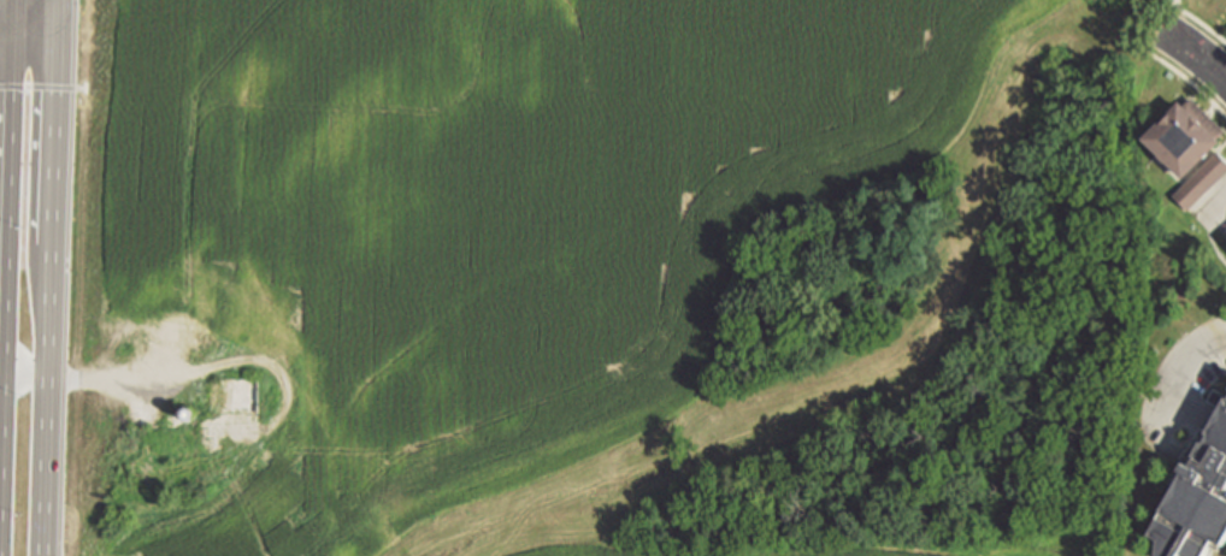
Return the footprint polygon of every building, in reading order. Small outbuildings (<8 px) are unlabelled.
[(1183,175),(1167,159),(1165,161),(1160,156),(1162,154),(1147,138),(1165,120),(1165,118),(1167,116),(1171,116),(1181,105),(1183,107),(1191,99),(1224,131),(1215,140),(1216,141),(1206,152),(1206,154),(1203,156),(1202,156),(1183,175)] [(1218,153),(1225,161),(1225,171),(1189,208),(1175,195),(1218,153)] [(1210,545),(1204,555),(1156,555),(1157,546),(1150,542),(1153,538),(1149,536),(1165,508),(1160,504),(1165,496),(1169,498),(1174,490),(1166,484),(1179,462),(1177,461),(1184,449),(1185,450),(1196,431),(1201,433),(1215,408),(1207,402),(1213,392),(1225,400),(1225,397),(1225,542),(1224,546),(1221,545),(1219,550),(1210,545)]
